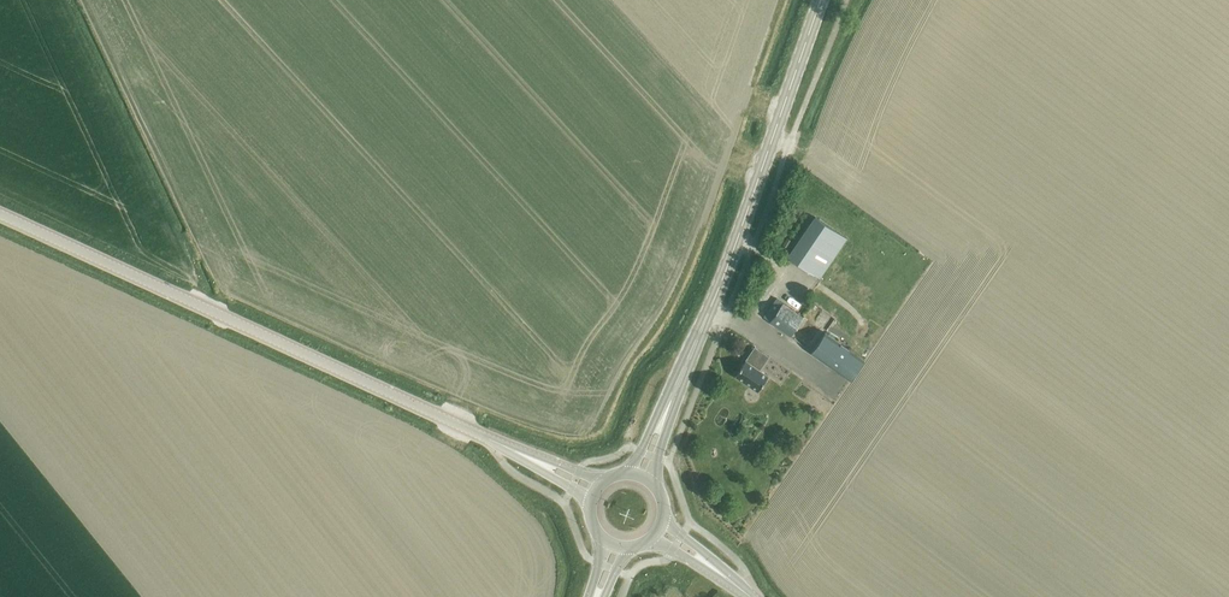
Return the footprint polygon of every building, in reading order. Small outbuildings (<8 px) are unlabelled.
[(788,256),(809,271),(820,278),(847,239),(815,217),(788,256)] [(778,298),(765,317),(792,335),(804,317),(778,298)] [(865,360),(849,349),(826,333),(813,353),(852,380),(865,360)] [(755,347),(736,375),(759,390),(769,375),(761,370),(769,357),(755,347)]
